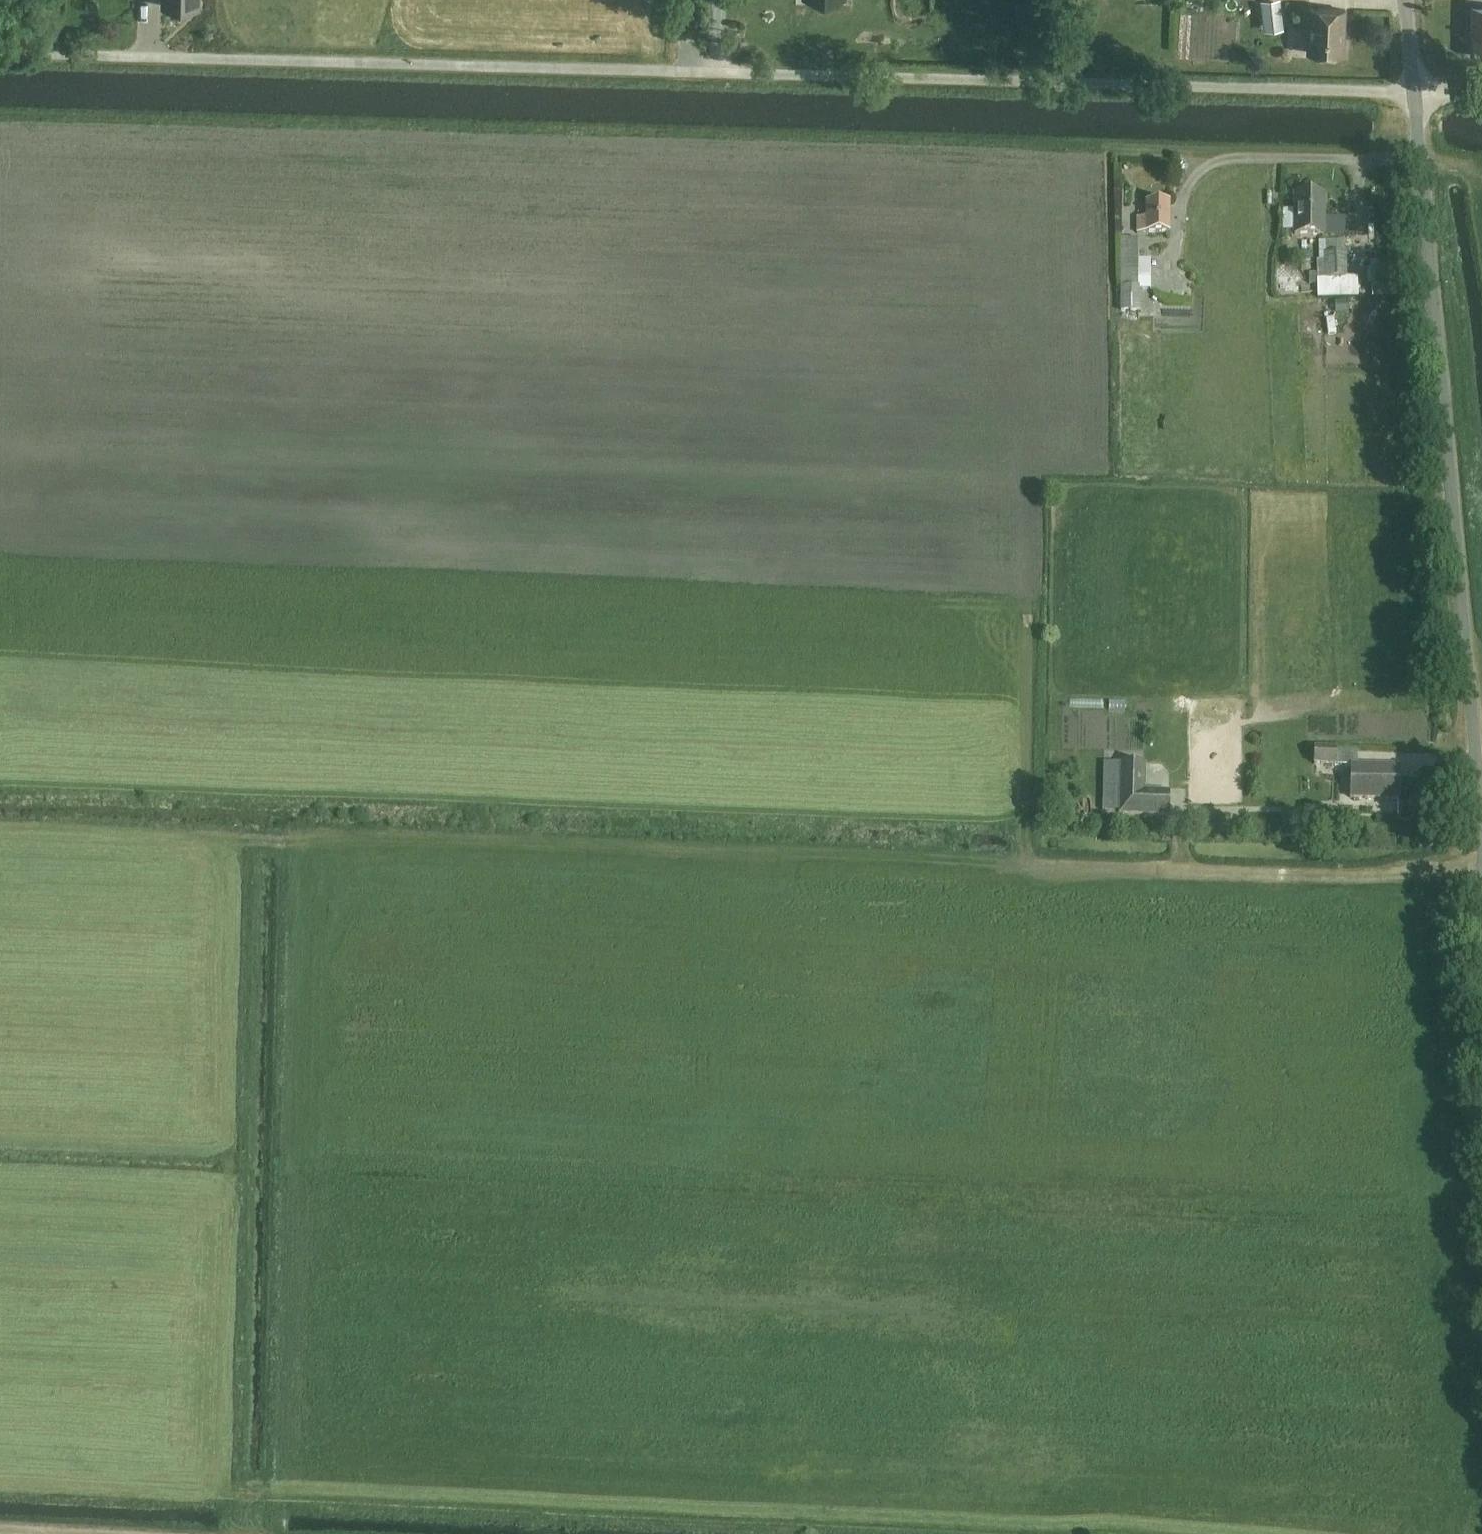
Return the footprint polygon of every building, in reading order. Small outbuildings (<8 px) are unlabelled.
[(1262,28),(1281,26),(1278,0),(1260,0),(1262,28)] [(1309,8),(1307,53),(1343,55),(1345,10),(1309,8)] [(1471,23),(1470,56),(1481,56),(1481,23),(1471,23)] [(1323,234),(1324,194),(1295,194),(1295,234),(1323,234)] [(1292,226),(1291,200),(1282,201),(1283,226),(1292,226)] [(1137,233),(1169,233),(1169,202),(1146,202),(1146,218),(1137,217),(1137,233)] [(1138,239),(1120,239),(1121,313),(1142,313),(1142,287),(1138,287),(1138,239)] [(1324,253),(1325,260),(1317,260),(1319,295),(1347,294),(1344,240),(1327,241),(1328,252),(1324,253)] [(1337,331),(1335,308),(1325,309),(1326,332),(1337,331)] [(1336,749),(1314,748),(1314,764),(1335,765),(1336,749)] [(1140,795),(1140,763),(1121,762),(1119,814),(1169,815),(1169,795),(1140,795)] [(1351,765),(1350,798),(1398,799),(1399,766),(1351,765)]
